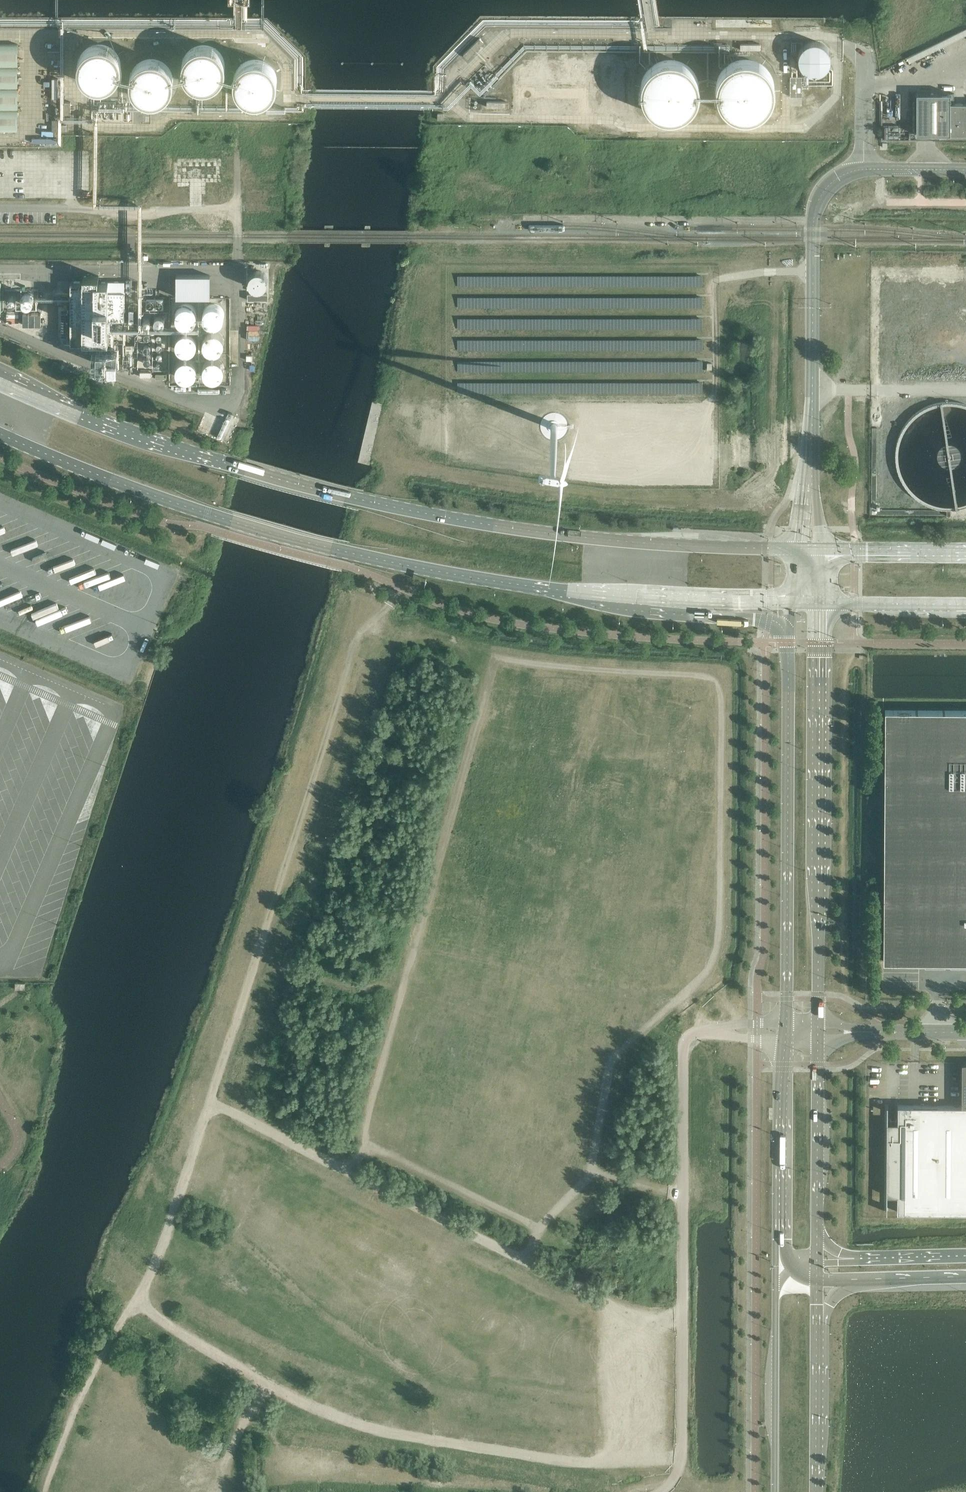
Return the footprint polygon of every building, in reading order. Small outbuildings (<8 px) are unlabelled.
[(807,37),(797,64),(824,74),(834,47),(807,37)] [(479,38),(463,55),(467,59),(483,42),(479,38)] [(18,130),(18,44),(0,44),(0,130),(18,130)] [(82,80),(89,86),(97,88),(105,87),(112,83),(117,77),(120,69),(119,62),(116,55),(110,50),(103,47),(96,46),(88,49),(82,55),(78,63),(78,72),(82,80)] [(188,80),(195,86),(203,88),(211,87),(218,83),(223,77),(226,70),(225,62),(222,55),(216,50),(209,47),(202,46),(194,49),(188,55),(184,63),(184,72),(188,80)] [(765,115),(774,91),(774,67),(752,59),(725,60),(718,80),(718,107),(742,115),(765,115)] [(646,62),(647,114),(697,112),(696,60),(646,62)] [(137,95),(144,101),(152,103),(160,102),(167,98),(172,92),(174,84),(174,77),(171,70),(165,65),(158,62),(150,61),(143,64),(136,70),(133,78),(133,87),(137,95)] [(240,95),(247,100),(255,103),(263,102),(270,98),(275,92),(278,84),(277,76),(274,69),(269,64),(261,61),(254,61),(247,63),(240,69),(236,78),(236,87),(240,95)] [(523,62),(523,85),(572,84),(572,61),(523,62)] [(625,63),(600,63),(600,112),(625,112),(625,63)] [(802,96),(802,76),(790,76),(790,96),(802,96)] [(950,103),(950,134),(965,134),(965,103),(950,103)] [(267,284),(267,279),(266,275),(264,273),(260,271),(257,270),(252,272),(249,275),(248,279),(248,284),(251,288),(255,290),(260,290),(264,287),(267,284)] [(210,275),(176,275),(177,297),(210,297),(210,275)] [(125,321),(125,281),(99,281),(99,276),(83,276),(83,281),(71,281),(71,343),(108,343),(108,321),(125,321)] [(24,303),(26,305),(30,304),(32,302),(33,299),(31,295),(28,294),(24,295),(22,297),(22,301),(24,303)] [(164,297),(145,297),(145,308),(164,308),(164,297)] [(178,322),(182,324),(187,325),(191,323),(195,320),(196,315),(196,311),(193,307),(190,305),(185,304),(181,305),(177,308),(175,313),(176,318),(178,322)] [(206,322),(211,325),(215,325),(219,323),(222,320),(223,316),(223,312),(221,308),(218,305),(214,304),(209,304),(205,307),(203,312),(203,318),(206,322)] [(57,308),(56,326),(68,326),(69,308),(57,308)] [(20,321),(20,311),(8,311),(8,321),(20,321)] [(157,324),(159,324),(161,324),(162,323),(164,323),(164,321),(165,320),(164,318),(164,316),(162,315),(160,314),(158,314),(156,315),(155,316),(154,317),(154,319),(154,320),(155,322),(156,323),(157,324)] [(179,350),(183,352),(187,352),(190,351),(194,349),(196,346),(197,342),(197,338),(194,334),(191,331),(187,330),(182,331),(178,333),(176,337),(175,342),(176,346),(179,350)] [(206,349),(211,352),(215,352),(219,350),(222,347),(224,344),(224,339),(221,335),(218,332),(213,331),(209,332),(205,335),(203,340),(203,345),(206,349)] [(179,377),(183,379),(188,379),(193,377),(196,373),(197,368),(195,363),(193,360),(189,358),(184,358),(180,359),(176,363),(175,368),(176,373),(179,377)] [(208,378),(213,379),(217,378),(221,376),(223,372),(224,369),(223,364),(220,360),(216,358),(211,358),(207,359),(203,364),(202,369),(204,374),(208,378)] [(885,710),(884,961),(965,962),(965,711),(885,710)] [(898,1105),(898,1122),(897,1122),(897,1119),(890,1119),(890,1122),(888,1122),(888,1105),(887,1105),(887,1112),(887,1122),(886,1195),(886,1212),(887,1212),(887,1211),(897,1211),(897,1212),(965,1212),(965,1106),(898,1105)]
